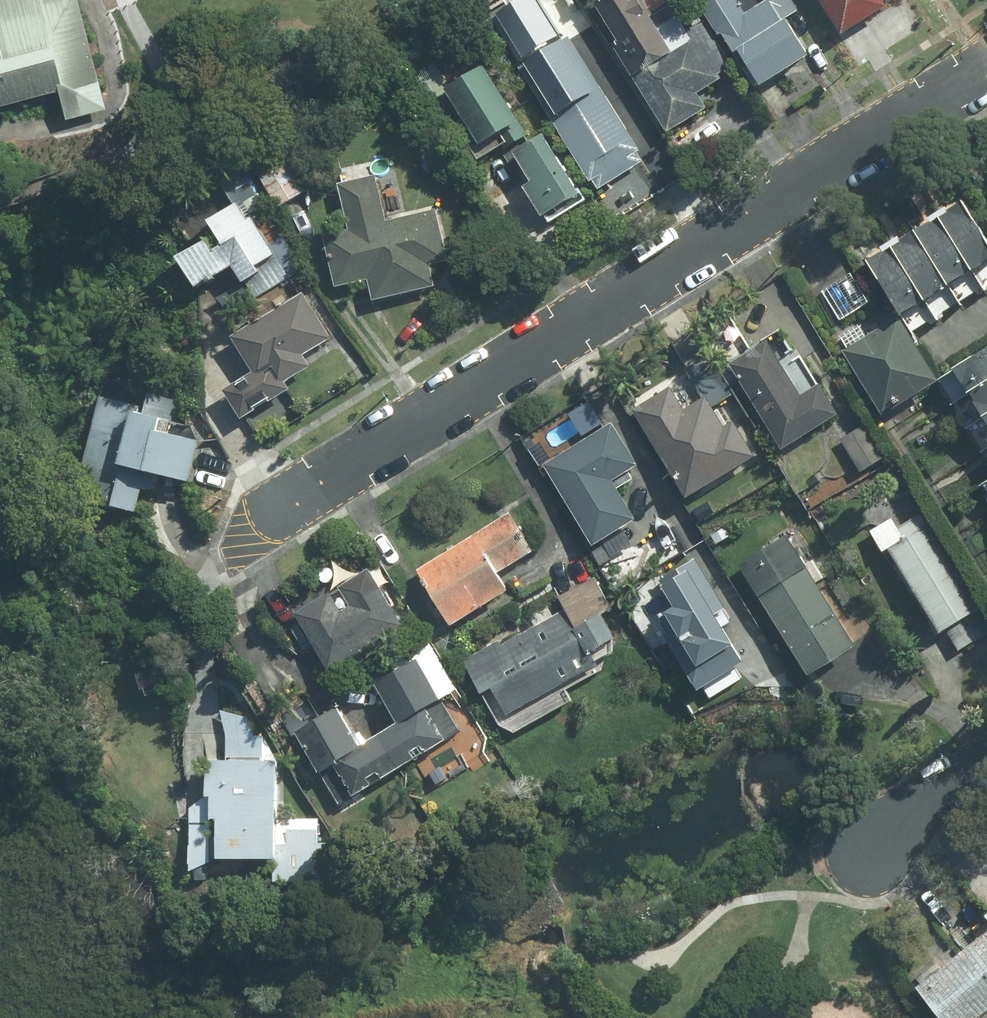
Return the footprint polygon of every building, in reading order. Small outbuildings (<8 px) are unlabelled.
[(64,82),(71,108),(106,99),(80,0),(0,0),(0,99),(64,82)] [(702,92),(735,73),(696,7),(664,26),(648,0),(603,0),(600,2),(675,128),(711,107),(702,92)] [(792,3),(797,0),(767,0),(767,1),(748,12),(740,0),(701,0),(758,93),(786,76),(785,74),(822,52),(792,3)] [(848,34),(898,3),(896,0),(827,0),(848,34)] [(576,35),(531,62),(605,185),(649,158),(576,35)] [(494,63),(455,88),(491,144),(530,119),(494,63)] [(541,132),(510,151),(529,181),(521,186),(540,217),(543,215),(547,222),(584,200),(541,132)] [(293,147),(257,169),(280,206),(316,184),(293,147)] [(977,167),(986,182),(986,161),(977,167)] [(354,228),(329,234),(342,285),(375,277),(381,300),(442,285),(437,262),(454,258),(442,207),(392,219),(381,173),(343,182),(354,228)] [(875,256),(908,309),(986,261),(986,223),(971,197),(875,256)] [(227,233),(188,256),(206,285),(245,262),(264,293),(306,268),(288,237),(273,244),(247,201),(218,218),(227,233)] [(238,335),(260,370),(231,388),(246,412),(316,368),(307,353),(336,334),(308,291),(238,335)] [(902,313),(847,348),(888,412),(943,377),(902,313)] [(786,446),(818,427),(818,428),(844,412),(824,380),(804,393),(770,338),(733,361),(786,446)] [(963,363),(986,402),(986,347),(963,363)] [(638,408),(693,492),(760,450),(739,418),(730,425),(710,394),(690,407),(675,384),(638,408)] [(204,439),(168,430),(172,411),(109,395),(83,495),(146,511),(156,471),(193,480),(204,439)] [(614,420),(547,462),(600,543),(643,515),(619,477),(641,463),(614,420)] [(871,425),(845,439),(862,470),(888,456),(871,425)] [(516,586),(506,570),(539,549),(514,510),(423,566),(447,606),(448,605),(458,621),(516,586)] [(874,529),(888,550),(894,546),(952,630),(986,606),(986,592),(934,514),(907,532),(895,515),(874,529)] [(792,531),(743,560),(763,593),(811,563),(792,531)] [(677,603),(661,613),(706,685),(758,653),(699,556),(662,578),(677,603)] [(372,567),(298,611),(332,667),(406,622),(372,567)] [(813,567),(768,598),(818,671),(863,641),(813,567)] [(504,714),(600,662),(594,650),(621,635),(608,610),(617,606),(600,574),(562,594),(569,606),(473,657),(504,714)] [(300,730),(345,802),(467,726),(423,655),(380,681),(404,719),(366,743),(342,704),(300,730)] [(282,757),(212,759),(214,853),(278,852),(278,878),(323,877),(322,818),(283,818),(282,757)] [(922,982),(949,1017),(977,1017),(986,1011),(986,933),(922,982)]
